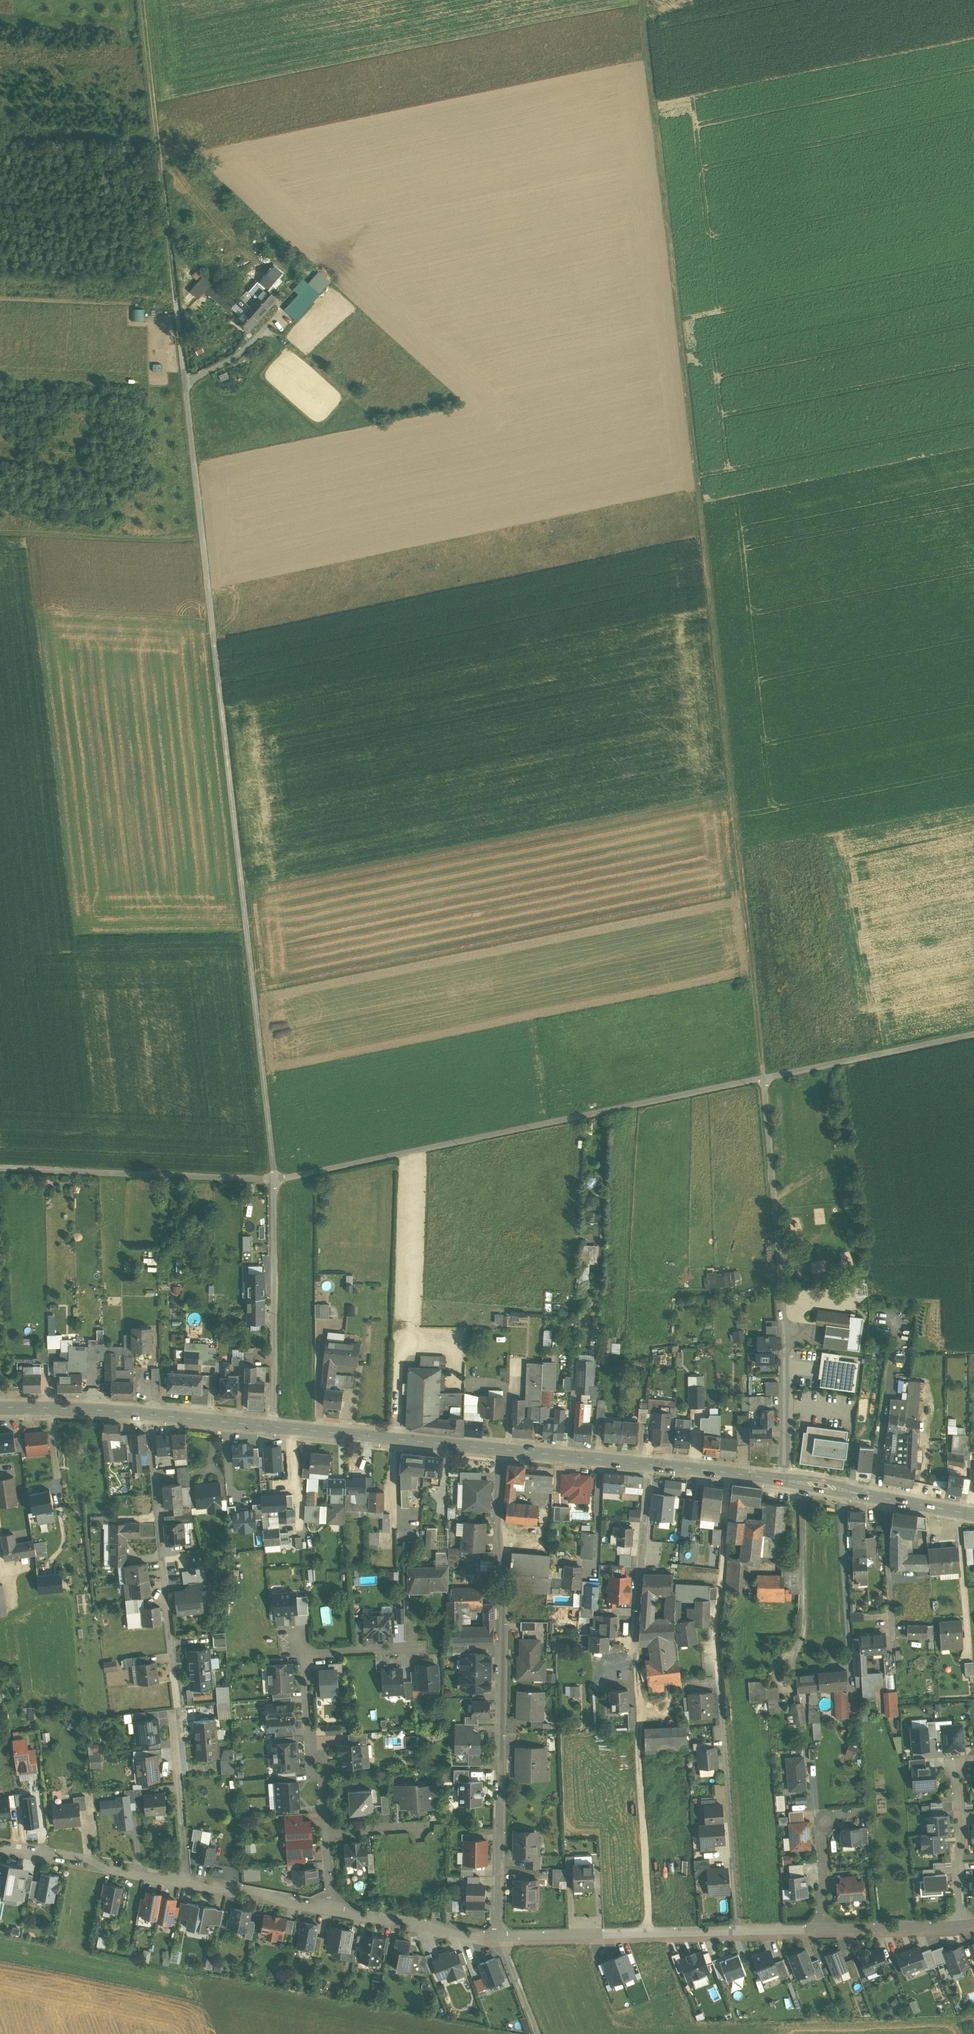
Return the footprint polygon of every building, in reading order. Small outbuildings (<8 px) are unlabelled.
[(261,282),(267,288),(281,273),(275,267),(261,282)] [(317,274),(285,310),(296,320),(328,284),(317,274)] [(199,300),(212,286),(202,277),(190,291),(199,300)] [(228,311),(235,303),(216,286),(209,294),(228,311)] [(241,298),(261,316),(277,299),(265,289),(256,298),(248,290),(241,298)] [(248,331),(261,316),(241,298),(235,303),(244,311),(236,320),(248,331)] [(144,321),(145,309),(131,308),(131,320),(144,321)] [(253,1249),(253,1235),(242,1235),(243,1250),(253,1249)] [(599,1263),(600,1245),(584,1244),(583,1281),(590,1281),(591,1263),(599,1263)] [(736,1270),(706,1271),(707,1287),(736,1286),(736,1270)] [(264,1274),(248,1274),(248,1299),(264,1299),(264,1274)] [(248,1299),(248,1323),(264,1323),(264,1299),(248,1299)] [(329,1318),(329,1304),(315,1304),(315,1318),(329,1318)] [(827,1324),(824,1346),(859,1351),(864,1318),(817,1312),(816,1323),(827,1324)] [(496,1325),(510,1325),(510,1314),(496,1314),(496,1325)] [(152,1328),(132,1328),(132,1335),(132,1347),(132,1351),(133,1351),(152,1351),(152,1328)] [(553,1347),(553,1329),(545,1329),(545,1347),(553,1347)] [(734,1339),(742,1338),(740,1329),(733,1330),(734,1339)] [(88,1347),(87,1347),(87,1357),(104,1358),(104,1352),(104,1346),(103,1330),(97,1330),(97,1340),(89,1340),(89,1347),(88,1347)] [(61,1335),(47,1335),(47,1348),(62,1348),(62,1344),(61,1335)] [(775,1337),(758,1336),(757,1347),(758,1347),(758,1352),(756,1352),(756,1363),(773,1363),(773,1355),(774,1355),(774,1347),(775,1347),(775,1337)] [(207,1344),(185,1342),(185,1352),(200,1354),(200,1353),(215,1354),(215,1344),(207,1344)] [(359,1345),(327,1342),(326,1352),(334,1353),(333,1363),(336,1363),(357,1365),(359,1345)] [(621,1352),(622,1342),(612,1342),(612,1352),(621,1352)] [(71,1344),(62,1344),(62,1348),(62,1354),(69,1355),(69,1347),(71,1347),(71,1344)] [(87,1347),(71,1347),(69,1347),(69,1355),(69,1374),(71,1374),(82,1374),(82,1378),(87,1378),(87,1357),(87,1347)] [(47,1348),(37,1348),(38,1363),(41,1363),(48,1363),(47,1348)] [(255,1366),(255,1348),(243,1348),(243,1357),(243,1365),(243,1366),(245,1366),(255,1366)] [(115,1352),(106,1352),(106,1375),(116,1376),(116,1371),(115,1366),(115,1352)] [(185,1352),(184,1352),(185,1362),(199,1363),(200,1354),(185,1352)] [(334,1353),(326,1352),(322,1388),(326,1389),(327,1389),(334,1389),(335,1375),(336,1363),(333,1363),(334,1353)] [(839,1354),(822,1352),(820,1367),(823,1367),(820,1386),(847,1390),(847,1389),(855,1390),(858,1363),(838,1361),(839,1354)] [(200,1353),(200,1354),(199,1363),(199,1364),(215,1365),(216,1362),(216,1354),(215,1354),(200,1353)] [(69,1355),(62,1354),(62,1360),(54,1360),(54,1367),(54,1375),(58,1375),(58,1374),(69,1374),(69,1355)] [(438,1356),(420,1356),(420,1367),(439,1368),(439,1360),(438,1360),(438,1356)] [(34,1358),(24,1358),(24,1371),(24,1374),(41,1374),(41,1363),(38,1363),(34,1363),(34,1358)] [(577,1391),(592,1392),(592,1386),(593,1363),(579,1362),(577,1391)] [(230,1363),(222,1363),(222,1372),(222,1378),(229,1378),(229,1375),(230,1363)] [(542,1363),(528,1363),(527,1394),(528,1394),(541,1394),(541,1389),(542,1363)] [(554,1364),(544,1363),(542,1363),(541,1389),(553,1390),(554,1390),(554,1389),(553,1389),(554,1364)] [(255,1366),(245,1366),(245,1376),(245,1381),(249,1382),(249,1381),(256,1381),(256,1366),(255,1366)] [(420,1367),(408,1367),(406,1427),(406,1428),(407,1428),(437,1432),(439,1406),(440,1368),(439,1368),(420,1367)] [(129,1371),(116,1371),(116,1376),(116,1384),(129,1383),(129,1371)] [(185,1374),(169,1373),(168,1391),(184,1392),(185,1374)] [(41,1374),(24,1374),(24,1391),(41,1391),(41,1374)] [(69,1374),(58,1374),(58,1375),(58,1392),(69,1392),(69,1383),(71,1383),(71,1374),(69,1374)] [(82,1374),(71,1374),(71,1383),(69,1383),(69,1392),(81,1392),(82,1378),(82,1374)] [(203,1375),(185,1374),(184,1392),(192,1392),(202,1393),(202,1388),(203,1375)] [(116,1376),(106,1375),(106,1383),(104,1383),(105,1394),(112,1395),(112,1399),(134,1399),(134,1383),(133,1383),(129,1383),(116,1384),(116,1376)] [(343,1375),(335,1375),(334,1389),(342,1390),(342,1387),(343,1375)] [(355,1377),(343,1375),(342,1387),(354,1389),(355,1377)] [(229,1378),(222,1378),(221,1396),(237,1396),(237,1378),(229,1378)] [(777,1394),(776,1380),(763,1380),(763,1394),(777,1394)] [(256,1381),(249,1381),(249,1382),(248,1397),(264,1398),(265,1382),(256,1381)] [(920,1381),(908,1381),(907,1400),(918,1401),(920,1381)] [(209,1389),(202,1388),(202,1393),(192,1392),(191,1402),(208,1403),(209,1389)] [(334,1389),(327,1389),(326,1389),(324,1406),(340,1408),(342,1391),(342,1390),(334,1389)] [(553,1390),(541,1389),(541,1394),(540,1407),(548,1407),(553,1407),(553,1390)] [(444,1406),(439,1406),(437,1432),(463,1434),(464,1419),(464,1415),(464,1405),(465,1392),(444,1393),(444,1406)] [(541,1394),(528,1394),(528,1406),(531,1407),(540,1407),(541,1394)] [(756,1395),(748,1396),(748,1410),(757,1410),(756,1395)] [(771,1409),(770,1395),(756,1395),(757,1410),(762,1410),(771,1410),(771,1409)] [(488,1396),(487,1396),(486,1410),(483,1410),(482,1413),(482,1416),(501,1417),(502,1397),(488,1396)] [(264,1398),(248,1397),(247,1409),(264,1409),(264,1398)] [(522,1400),(514,1399),(513,1419),(521,1420),(522,1406),(522,1403),(522,1400)] [(671,1400),(654,1399),(653,1413),(652,1427),(654,1427),(653,1443),(667,1445),(670,1417),(670,1406),(671,1400)] [(907,1400),(890,1399),(889,1412),(905,1415),(907,1400)] [(918,1401),(907,1400),(905,1415),(916,1417),(918,1401)] [(585,1403),(577,1402),(577,1409),(575,1423),(582,1424),(583,1423),(584,1404),(585,1403)] [(479,1405),(464,1405),(464,1415),(471,1415),(471,1413),(479,1413),(479,1405)] [(540,1407),(531,1407),(530,1420),(533,1420),(540,1421),(540,1418),(540,1407)] [(548,1407),(540,1407),(540,1418),(548,1419),(548,1407)] [(647,1408),(639,1407),(638,1421),(646,1422),(647,1412),(647,1408)] [(564,1409),(555,1409),(555,1419),(555,1423),(563,1423),(564,1409)] [(771,1409),(771,1410),(762,1410),(762,1426),(771,1425),(771,1426),(773,1426),(773,1409),(771,1409)] [(905,1415),(889,1412),(887,1431),(896,1433),(907,1435),(905,1415)] [(720,1415),(710,1415),(710,1417),(701,1417),(701,1429),(705,1429),(704,1436),(720,1438),(720,1415)] [(916,1417),(905,1415),(907,1435),(909,1435),(917,1436),(916,1417)] [(482,1420),(464,1419),(463,1434),(481,1437),(482,1420)] [(521,1420),(513,1419),(512,1436),(533,1437),(533,1420),(530,1420),(521,1420)] [(621,1440),(623,1420),(618,1419),(618,1422),(605,1421),(604,1439),(621,1440)] [(691,1420),(675,1419),(673,1446),(688,1447),(691,1420)] [(638,1421),(623,1420),(621,1440),(636,1442),(638,1421)] [(555,1423),(545,1422),(544,1437),(562,1438),(563,1423),(555,1423)] [(592,1424),(583,1423),(582,1424),(575,1423),(574,1440),(591,1441),(592,1424)] [(121,1426),(104,1425),(102,1438),(120,1439),(120,1436),(121,1426)] [(762,1426),(749,1426),(749,1444),(749,1445),(772,1445),(771,1426),(771,1425),(762,1426)] [(749,1426),(736,1427),(737,1440),(738,1440),(737,1445),(749,1445),(749,1444),(749,1426)] [(848,1431),(811,1426),(810,1432),(804,1432),(800,1463),(843,1469),(848,1431)] [(896,1433),(887,1431),(886,1444),(896,1445),(896,1433)] [(0,1434),(0,1451),(15,1449),(16,1449),(15,1438),(14,1432),(0,1434)] [(45,1432),(26,1435),(26,1439),(28,1453),(43,1451),(44,1452),(47,1452),(48,1450),(48,1447),(47,1446),(45,1432)] [(146,1434),(131,1435),(132,1445),(132,1452),(132,1453),(141,1452),(147,1451),(146,1434)] [(186,1434),(173,1435),(175,1453),(174,1453),(175,1458),(188,1457),(186,1434)] [(173,1435),(157,1436),(158,1454),(174,1453),(175,1453),(173,1435)] [(917,1436),(909,1435),(908,1463),(906,1466),(915,1467),(915,1461),(917,1436)] [(720,1438),(704,1436),(702,1453),(718,1455),(720,1438)] [(120,1439),(102,1438),(105,1462),(128,1460),(128,1452),(127,1445),(127,1444),(120,1445),(120,1439)] [(737,1440),(720,1438),(718,1455),(736,1457),(737,1445),(738,1440),(737,1440)] [(235,1447),(235,1464),(254,1463),(253,1449),(253,1447),(246,1447),(246,1444),(240,1445),(240,1447),(235,1447)] [(896,1445),(886,1444),(885,1462),(895,1464),(896,1445)] [(280,1447),(265,1447),(265,1456),(266,1470),(281,1470),(280,1447)] [(873,1448),(859,1447),(857,1471),(870,1472),(873,1448)] [(964,1454),(949,1451),(948,1463),(963,1466),(965,1454),(964,1454)] [(141,1452),(132,1453),(133,1460),(141,1460),(141,1452)] [(320,1454),(312,1453),(311,1453),(310,1465),(309,1470),(310,1470),(329,1472),(330,1455),(321,1454),(320,1454)] [(425,1456),(403,1453),(401,1472),(418,1474),(423,1474),(425,1456)] [(442,1458),(434,1457),(425,1456),(423,1474),(432,1475),(440,1476),(441,1476),(442,1467),(441,1467),(442,1458)] [(141,1460),(133,1460),(133,1461),(134,1472),(142,1471),(141,1460)] [(895,1464),(885,1462),(883,1480),(903,1484),(906,1466),(895,1464)] [(525,1467),(509,1465),(507,1481),(523,1482),(524,1473),(525,1467)] [(915,1467),(906,1466),(903,1484),(912,1485),(915,1467)] [(329,1472),(310,1470),(309,1479),(318,1479),(328,1479),(329,1472)] [(189,1472),(178,1473),(179,1484),(181,1484),(181,1488),(191,1487),(189,1472)] [(418,1474),(401,1472),(401,1488),(408,1488),(416,1488),(418,1474)] [(480,1473),(461,1472),(460,1481),(465,1481),(480,1481),(480,1473)] [(523,1482),(507,1481),(507,1487),(514,1488),(525,1489),(526,1473),(524,1473),(523,1482)] [(540,1475),(526,1473),(525,1489),(539,1490),(540,1475)] [(643,1478),(634,1477),(635,1475),(632,1475),(631,1476),(606,1474),(605,1489),(625,1491),(625,1486),(637,1487),(642,1487),(643,1478)] [(440,1476),(432,1475),(431,1483),(439,1484),(440,1476)] [(553,1476),(540,1475),(539,1490),(553,1491),(553,1476)] [(590,1476),(563,1475),(562,1494),(589,1495),(590,1476)] [(963,1478),(949,1475),(946,1491),(960,1494),(963,1478)] [(0,1479),(0,1507),(18,1505),(14,1477),(0,1479)] [(365,1477),(357,1477),(357,1479),(345,1479),(345,1493),(345,1504),(350,1503),(350,1494),(356,1493),(356,1504),(369,1504),(369,1494),(365,1494),(365,1478),(365,1477)] [(309,1479),(307,1479),(306,1505),(314,1505),(314,1493),(318,1493),(318,1479),(309,1479)] [(345,1479),(328,1479),(327,1494),(332,1494),(345,1493),(345,1479)] [(480,1481),(465,1481),(464,1509),(486,1509),(486,1493),(489,1493),(489,1481),(480,1481)] [(680,1482),(667,1481),(665,1493),(679,1494),(680,1482)] [(179,1484),(164,1485),(166,1507),(180,1506),(183,1506),(183,1505),(181,1488),(181,1484),(179,1484)] [(220,1484),(196,1486),(196,1488),(198,1505),(211,1504),(212,1512),(222,1511),(220,1484)] [(762,1488),(733,1485),(732,1500),(746,1501),(760,1503),(762,1488)] [(433,1486),(423,1486),(422,1501),(432,1501),(433,1486)] [(722,1488),(704,1486),(702,1501),(702,1504),(708,1504),(715,1505),(720,1506),(722,1488)] [(514,1488),(507,1487),(505,1506),(507,1506),(507,1505),(513,1506),(514,1488)] [(50,1489),(30,1494),(33,1513),(37,1512),(52,1509),(54,1509),(50,1489)] [(383,1492),(372,1492),(369,1492),(369,1504),(369,1510),(383,1510),(383,1492)] [(345,1493),(332,1494),(333,1502),(329,1506),(329,1518),(333,1522),(344,1523),(345,1513),(345,1510),(345,1504),(345,1493)] [(653,1494),(651,1519),(671,1521),(673,1496),(653,1494)] [(285,1496),(261,1497),(262,1505),(262,1510),(269,1509),(278,1508),(278,1509),(279,1509),(286,1508),(285,1496)] [(702,1501),(684,1499),(683,1517),(689,1517),(701,1518),(701,1516),(700,1516),(702,1504),(702,1501)] [(746,1501),(732,1500),(730,1520),(743,1521),(744,1509),(746,1506),(746,1501)] [(787,1505),(767,1502),(765,1523),(764,1534),(783,1536),(787,1505)] [(192,1504),(183,1505),(183,1506),(180,1506),(181,1515),(193,1514),(192,1508),(192,1504)] [(715,1505),(708,1504),(707,1517),(714,1518),(715,1505)] [(262,1510),(262,1505),(254,1505),(254,1511),(255,1518),(263,1518),(262,1510)] [(314,1505),(306,1505),(306,1522),(319,1523),(320,1506),(314,1505)] [(513,1506),(507,1505),(507,1506),(506,1521),(537,1523),(538,1508),(513,1506)] [(236,1506),(228,1507),(229,1522),(235,1522),(234,1513),(236,1512),(236,1506)] [(570,1507),(554,1506),(554,1520),(570,1521),(570,1507)] [(52,1509),(37,1512),(37,1514),(39,1524),(55,1521),(52,1509)] [(235,1522),(235,1532),(256,1530),(255,1518),(254,1511),(248,1512),(247,1509),(241,1510),(241,1512),(236,1512),(234,1513),(235,1522)] [(631,1509),(630,1517),(641,1518),(642,1509),(631,1509)] [(864,1513),(848,1512),(848,1528),(854,1528),(855,1538),(853,1539),(854,1549),(865,1549),(865,1537),(864,1528),(864,1513)] [(926,1517),(893,1512),(890,1531),(889,1534),(891,1535),(900,1536),(908,1538),(914,1539),(916,1528),(926,1530),(926,1517)] [(181,1515),(175,1516),(175,1524),(183,1523),(183,1524),(194,1523),(193,1514),(181,1515)] [(689,1517),(683,1517),(681,1538),(687,1539),(689,1517)] [(743,1521),(730,1520),(728,1541),(743,1543),(741,1558),(741,1559),(742,1560),(759,1562),(761,1550),(763,1551),(764,1534),(765,1523),(743,1521)] [(466,1536),(467,1523),(457,1522),(456,1535),(463,1536),(466,1536)] [(140,1523),(111,1524),(112,1543),(126,1543),(126,1537),(141,1537),(140,1523)] [(175,1524),(165,1524),(167,1546),(185,1545),(183,1524),(183,1523),(175,1524)] [(485,1524),(467,1523),(466,1536),(463,1536),(462,1549),(482,1550),(483,1550),(485,1524)] [(633,1527),(615,1526),(615,1534),(612,1534),(611,1545),(632,1546),(633,1527)] [(13,1527),(1,1529),(4,1547),(12,1546),(14,1539),(13,1527)] [(448,1546),(448,1528),(427,1528),(426,1546),(436,1546),(448,1546)] [(722,1529),(713,1528),(712,1544),(721,1545),(722,1529)] [(270,1530),(264,1530),(264,1544),(265,1545),(280,1544),(280,1533),(280,1529),(270,1530)] [(973,1548),(973,1530),(963,1531),(965,1549),(973,1548)] [(371,1547),(380,1547),(381,1531),(371,1531),(371,1547)] [(289,1533),(280,1533),(280,1544),(289,1544),(289,1533)] [(595,1533),(582,1533),(581,1558),(594,1558),(595,1533)] [(783,1536),(764,1534),(763,1551),(782,1553),(783,1536)] [(900,1536),(891,1535),(890,1554),(890,1555),(904,1556),(904,1555),(904,1545),(901,1544),(900,1536)] [(873,1537),(865,1537),(865,1549),(874,1548),(873,1537)] [(12,1546),(4,1547),(6,1560),(31,1555),(29,1543),(12,1546)] [(47,1543),(39,1543),(40,1555),(48,1554),(47,1543)] [(126,1543),(112,1543),(112,1560),(112,1566),(126,1566),(126,1543)] [(946,1549),(934,1550),(935,1562),(929,1563),(929,1569),(930,1574),(930,1575),(959,1573),(957,1547),(946,1548),(946,1549)] [(482,1550),(462,1549),(461,1559),(481,1560),(482,1550)] [(550,1556),(512,1553),(510,1573),(511,1573),(549,1576),(550,1556)] [(203,1554),(189,1556),(192,1573),(206,1570),(203,1554)] [(631,1555),(620,1554),(619,1566),(624,1566),(630,1566),(631,1555)] [(904,1556),(890,1555),(892,1570),(904,1569),(904,1566),(904,1556)] [(908,1555),(904,1555),(904,1556),(904,1566),(907,1565),(907,1569),(917,1569),(920,1569),(920,1564),(920,1555),(908,1555)] [(928,1555),(920,1555),(920,1564),(929,1564),(929,1563),(928,1555)] [(741,1558),(729,1557),(726,1591),(739,1592),(742,1560),(741,1559),(741,1558)] [(866,1559),(852,1560),(853,1578),(860,1578),(867,1577),(866,1559)] [(447,1560),(436,1560),(436,1572),(430,1572),(430,1568),(409,1568),(409,1593),(420,1593),(420,1590),(447,1590),(447,1560)] [(793,1562),(784,1562),(784,1577),(785,1577),(784,1593),(800,1593),(799,1569),(793,1569),(793,1562)] [(147,1564),(126,1566),(128,1583),(131,1583),(149,1580),(147,1564)] [(582,1567),(564,1565),(564,1578),(559,1577),(558,1586),(564,1587),(579,1588),(582,1567)] [(619,1566),(611,1565),(610,1576),(623,1577),(624,1566),(619,1566)] [(327,1582),(339,1582),(339,1572),(328,1572),(327,1582)] [(549,1576),(511,1573),(510,1591),(547,1594),(547,1592),(549,1577),(549,1576)] [(62,1574),(38,1576),(39,1592),(63,1589),(62,1574)] [(673,1575),(644,1575),(642,1593),(652,1594),(668,1593),(672,1593),(672,1591),(673,1575)] [(610,1576),(609,1583),(607,1586),(607,1591),(609,1593),(608,1600),(625,1601),(629,1598),(630,1580),(627,1577),(623,1577),(610,1576)] [(784,1577),(758,1576),(757,1600),(784,1601),(784,1593),(785,1577),(784,1577)] [(559,1577),(549,1577),(547,1592),(564,1593),(564,1587),(558,1586),(559,1577)] [(149,1580),(131,1583),(133,1598),(143,1597),(150,1596),(149,1580)] [(190,1583),(189,1583),(190,1590),(200,1589),(200,1590),(207,1589),(206,1582),(190,1583)] [(131,1583),(128,1583),(124,1583),(126,1599),(133,1598),(131,1583)] [(709,1586),(676,1584),(675,1591),(674,1600),(680,1601),(696,1601),(696,1600),(709,1600),(709,1599),(709,1587),(709,1586)] [(589,1586),(587,1586),(586,1596),(586,1607),(594,1607),(598,1607),(598,1586),(589,1586)] [(190,1590),(176,1592),(178,1614),(203,1611),(200,1590),(200,1589),(190,1590)] [(482,1589),(452,1589),(452,1601),(452,1606),(461,1606),(482,1606),(482,1589)] [(672,1591),(672,1593),(668,1593),(667,1622),(674,1622),(675,1622),(681,1621),(680,1601),(674,1600),(675,1591),(672,1591)] [(297,1615),(296,1597),(295,1593),(273,1594),(275,1616),(297,1615)] [(652,1594),(642,1593),(640,1622),(652,1622),(652,1594)] [(297,1615),(308,1614),(307,1597),(296,1597),(297,1615)] [(144,1600),(127,1602),(130,1628),(145,1626),(144,1608),(144,1600)] [(709,1600),(696,1600),(696,1601),(696,1620),(696,1625),(708,1625),(709,1600)] [(461,1606),(452,1606),(452,1601),(449,1601),(449,1627),(461,1626),(461,1606)] [(144,1608),(145,1626),(161,1624),(160,1606),(144,1608)] [(321,1606),(322,1625),(332,1624),(331,1606),(321,1606)] [(586,1607),(580,1606),(580,1611),(579,1617),(593,1617),(594,1607),(586,1607)] [(580,1611),(559,1610),(558,1619),(579,1620),(579,1617),(580,1611)] [(382,1615),(382,1611),(372,1611),(373,1615),(364,1616),(365,1636),(374,1635),(374,1638),(384,1637),(384,1634),(393,1634),(391,1614),(382,1615)] [(494,1611),(486,1611),(485,1626),(494,1626),(494,1611)] [(863,1612),(850,1612),(851,1622),(864,1621),(863,1612)] [(617,1616),(596,1615),(596,1624),(594,1624),(594,1628),(600,1628),(600,1635),(600,1636),(609,1636),(616,1637),(617,1616)] [(681,1621),(675,1622),(679,1645),(697,1641),(696,1625),(696,1620),(681,1621)] [(961,1620),(952,1620),(952,1622),(940,1623),(942,1648),(963,1647),(961,1620)] [(536,1621),(521,1621),(521,1630),(536,1630),(536,1621)] [(652,1622),(640,1622),(639,1639),(651,1639),(674,1637),(674,1622),(667,1622),(652,1622)] [(927,1625),(907,1625),(907,1637),(927,1637),(927,1625)] [(495,1643),(494,1626),(485,1626),(461,1626),(449,1627),(449,1644),(467,1643),(495,1643)] [(225,1632),(213,1633),(213,1646),(226,1645),(225,1632)] [(884,1634),(859,1635),(859,1639),(860,1653),(865,1653),(884,1652),(885,1652),(884,1634)] [(600,1635),(590,1635),(589,1650),(605,1651),(608,1651),(609,1636),(600,1636),(600,1635)] [(674,1637),(651,1639),(654,1663),(656,1683),(682,1680),(677,1646),(674,1637)] [(859,1639),(853,1639),(855,1675),(866,1675),(865,1674),(865,1659),(865,1657),(865,1653),(860,1653),(859,1639)] [(531,1640),(521,1640),(521,1657),(518,1657),(518,1678),(545,1678),(545,1660),(539,1660),(539,1643),(531,1642),(531,1640)] [(209,1649),(187,1651),(188,1662),(189,1662),(190,1670),(210,1668),(209,1660),(210,1660),(209,1649)] [(483,1654),(468,1654),(468,1655),(463,1654),(463,1660),(461,1660),(461,1671),(488,1672),(488,1665),(490,1665),(490,1655),(483,1655),(483,1654)] [(884,1655),(883,1655),(883,1656),(885,1673),(886,1673),(890,1673),(896,1672),(894,1654),(884,1655)] [(147,1656),(133,1658),(134,1666),(138,1666),(138,1665),(148,1663),(147,1656)] [(133,1658),(123,1659),(124,1667),(132,1666),(134,1666),(133,1658)] [(117,1659),(105,1662),(108,1670),(119,1667),(117,1659)] [(973,1662),(964,1662),(965,1675),(973,1675),(973,1662)] [(148,1663),(138,1665),(138,1666),(141,1685),(158,1683),(156,1663),(148,1663)] [(342,1663),(329,1664),(329,1669),(337,1669),(337,1677),(342,1676),(342,1663)] [(654,1663),(646,1664),(648,1684),(656,1683),(654,1663)] [(283,1664),(268,1665),(268,1666),(269,1679),(292,1677),(292,1664),(283,1664)] [(437,1665),(417,1666),(417,1672),(419,1688),(438,1687),(437,1665)] [(138,1666),(134,1666),(132,1666),(134,1686),(141,1685),(138,1666)] [(210,1668),(190,1670),(192,1689),(212,1687),(210,1668)] [(329,1669),(321,1670),(322,1697),(338,1696),(337,1677),(337,1669),(329,1669)] [(401,1669),(382,1671),(384,1693),(403,1692),(402,1682),(401,1669)] [(846,1670),(817,1673),(819,1688),(834,1686),(846,1684),(846,1670)] [(488,1672),(461,1671),(461,1683),(463,1683),(463,1688),(468,1689),(482,1690),(482,1689),(489,1689),(490,1679),(488,1679),(488,1672)] [(417,1672),(411,1673),(412,1681),(413,1689),(419,1688),(417,1672)] [(817,1673),(796,1676),(797,1691),(808,1690),(817,1688),(819,1688),(817,1673)] [(866,1675),(855,1675),(856,1687),(857,1687),(862,1686),(863,1700),(870,1700),(868,1681),(881,1680),(881,1673),(865,1674),(866,1675)] [(292,1677),(269,1679),(269,1692),(272,1692),(290,1691),(293,1691),(292,1677)] [(682,1680),(656,1683),(656,1685),(660,1686),(660,1691),(683,1688),(682,1680)] [(881,1680),(868,1681),(870,1700),(874,1699),(873,1685),(881,1684),(881,1680)] [(412,1681),(402,1682),(403,1692),(405,1692),(406,1699),(414,1699),(413,1689),(412,1681)] [(765,1682),(749,1683),(751,1702),(767,1701),(766,1688),(765,1682)] [(656,1683),(648,1684),(649,1692),(660,1691),(660,1686),(656,1685),(656,1683)] [(846,1684),(834,1686),(835,1708),(836,1718),(849,1718),(846,1684)] [(229,1686),(216,1687),(217,1703),(230,1702),(229,1686)] [(579,1686),(566,1687),(566,1694),(579,1694),(579,1686)] [(778,1687),(766,1688),(767,1701),(768,1700),(769,1713),(779,1713),(778,1700),(779,1700),(778,1687)] [(808,1690),(809,1713),(818,1712),(817,1688),(808,1690)] [(627,1689),(609,1690),(610,1710),(621,1710),(621,1709),(628,1709),(628,1707),(627,1689)] [(528,1690),(528,1691),(518,1691),(517,1719),(532,1719),(543,1720),(544,1692),(532,1691),(528,1690)] [(713,1692),(689,1693),(689,1696),(690,1710),(697,1709),(697,1717),(715,1716),(713,1692)] [(892,1692),(885,1693),(886,1716),(893,1715),(892,1692)] [(230,1702),(217,1703),(218,1710),(231,1709),(230,1702)] [(489,1702),(472,1702),(472,1717),(477,1717),(477,1719),(484,1719),(485,1717),(489,1718),(489,1702)] [(273,1705),(266,1705),(267,1718),(294,1716),(293,1703),(273,1705)] [(795,1703),(792,1704),(795,1724),(804,1723),(800,1703),(795,1703)] [(869,1703),(861,1704),(862,1720),(869,1720),(869,1703)] [(36,1718),(36,1706),(28,1706),(28,1718),(36,1718)] [(231,1709),(218,1710),(218,1719),(231,1718),(231,1709)] [(145,1711),(131,1713),(132,1722),(137,1722),(137,1721),(146,1720),(145,1711)] [(818,1712),(809,1713),(810,1722),(819,1722),(818,1712)] [(73,1730),(79,1721),(69,1715),(64,1723),(73,1730)] [(294,1716),(267,1718),(268,1731),(275,1731),(293,1729),(295,1729),(294,1716)] [(146,1720),(137,1721),(137,1722),(138,1731),(137,1731),(138,1740),(148,1739),(148,1742),(159,1741),(159,1740),(158,1740),(158,1730),(156,1731),(155,1724),(159,1724),(158,1719),(146,1720)] [(215,1719),(194,1721),(195,1732),(196,1740),(216,1738),(216,1730),(215,1719)] [(929,1737),(936,1737),(936,1729),(935,1721),(927,1722),(927,1727),(928,1726),(929,1737)] [(465,1724),(455,1724),(455,1734),(456,1734),(466,1734),(466,1731),(471,1731),(471,1724),(465,1724)] [(962,1725),(941,1726),(941,1729),(942,1741),(943,1751),(964,1750),(962,1725)] [(686,1726),(645,1728),(646,1753),(687,1751),(686,1726)] [(912,1751),(929,1750),(929,1737),(928,1726),(927,1727),(911,1727),(912,1751)] [(479,1734),(473,1734),(471,1731),(466,1731),(466,1734),(456,1734),(456,1752),(470,1752),(470,1764),(482,1764),(482,1749),(479,1749),(479,1734)] [(366,1733),(348,1734),(349,1745),(361,1744),(361,1745),(367,1745),(366,1733)] [(406,1735),(406,1746),(417,1746),(417,1735),(406,1735)] [(216,1738),(196,1740),(198,1759),(218,1757),(216,1738)] [(35,1755),(25,1756),(24,1751),(22,1739),(14,1740),(18,1772),(37,1770),(35,1755)] [(159,1741),(148,1742),(149,1749),(160,1748),(159,1741)] [(276,1743),(273,1744),(274,1757),(298,1756),(297,1742),(294,1742),(276,1743)] [(349,1745),(338,1746),(339,1754),(343,1754),(344,1768),(369,1766),(368,1757),(367,1745),(361,1745),(361,1744),(349,1745)] [(91,1746),(92,1767),(103,1767),(103,1745),(91,1746)] [(546,1748),(517,1747),(516,1779),(545,1779),(546,1748)] [(711,1748),(698,1749),(699,1768),(714,1767),(717,1767),(715,1747),(711,1748)] [(856,1750),(849,1747),(846,1756),(853,1758),(856,1750)] [(149,1749),(148,1749),(148,1756),(155,1756),(155,1761),(156,1761),(162,1761),(161,1748),(160,1748),(149,1749)] [(148,1756),(136,1757),(139,1783),(158,1781),(156,1761),(155,1761),(155,1756),(148,1756)] [(298,1756),(274,1757),(275,1771),(278,1771),(296,1769),(299,1769),(298,1756)] [(786,1758),(789,1791),(806,1789),(803,1756),(786,1758)] [(234,1758),(221,1759),(221,1774),(235,1773),(234,1758)] [(925,1759),(909,1760),(909,1767),(912,1767),(926,1766),(925,1759)] [(926,1766),(912,1767),(914,1791),(937,1789),(935,1766),(926,1766)] [(714,1767),(699,1768),(700,1773),(703,1776),(714,1775),(714,1767)] [(469,1770),(454,1770),(454,1782),(460,1782),(468,1782),(469,1770)] [(285,1782),(275,1783),(276,1796),(298,1794),(298,1793),(297,1793),(297,1788),(298,1788),(297,1781),(285,1782)] [(468,1782),(460,1782),(459,1804),(481,1804),(481,1796),(480,1796),(481,1791),(481,1782),(468,1782)] [(416,1785),(400,1786),(401,1799),(401,1807),(411,1806),(412,1812),(417,1811),(418,1811),(416,1787),(416,1785)] [(416,1787),(418,1811),(417,1811),(417,1813),(424,1813),(424,1807),(434,1807),(433,1799),(432,1786),(416,1787)] [(134,1789),(124,1790),(124,1796),(128,1796),(129,1804),(135,1803),(134,1789)] [(372,1790),(348,1792),(350,1815),(369,1813),(373,1813),(373,1809),(372,1790)] [(164,1793),(144,1795),(146,1815),(154,1814),(164,1813),(166,1813),(164,1793)] [(298,1794),(276,1796),(277,1809),(287,1808),(298,1807),(299,1807),(299,1800),(298,1800),(298,1795),(298,1794)] [(85,1795),(76,1796),(77,1803),(78,1803),(79,1810),(86,1809),(85,1795)] [(389,1795),(381,1796),(382,1814),(390,1813),(389,1795)] [(117,1800),(101,1802),(102,1813),(118,1812),(120,1829),(132,1827),(129,1804),(128,1796),(124,1796),(116,1797),(117,1800)] [(35,1797),(22,1798),(23,1805),(26,1827),(38,1825),(35,1797)] [(13,1819),(11,1807),(10,1798),(0,1799),(0,1820),(13,1819)] [(715,1799),(701,1800),(701,1807),(704,1807),(704,1806),(715,1805),(715,1799)] [(77,1803),(54,1805),(56,1826),(80,1824),(79,1810),(78,1803),(77,1803)] [(715,1805),(704,1806),(704,1807),(706,1824),(723,1823),(721,1804),(715,1805)] [(803,1811),(789,1812),(790,1824),(804,1823),(803,1811)] [(287,1814),(285,1814),(286,1823),(302,1822),(301,1813),(299,1813),(287,1814)] [(948,1833),(947,1816),(927,1818),(928,1834),(942,1833),(948,1833)] [(302,1822),(286,1823),(287,1839),(311,1837),(310,1822),(302,1822)] [(790,1824),(789,1824),(791,1850),(810,1848),(808,1822),(804,1823),(790,1824)] [(723,1823),(706,1824),(700,1824),(701,1844),(715,1843),(724,1843),(723,1823)] [(860,1827),(843,1829),(840,1832),(841,1845),(861,1843),(860,1827)] [(867,1827),(860,1827),(861,1843),(868,1843),(867,1827)] [(202,1830),(194,1828),(192,1839),(194,1839),(200,1840),(202,1830)] [(210,1831),(202,1830),(200,1840),(199,1844),(214,1847),(214,1844),(210,1843),(209,1842),(210,1831)] [(530,1833),(515,1833),(515,1854),(521,1854),(524,1857),(527,1857),(537,1857),(537,1856),(537,1845),(535,1842),(535,1838),(537,1836),(537,1833),(535,1831),(532,1831),(530,1833)] [(922,1851),(943,1850),(942,1833),(928,1834),(921,1835),(922,1851)] [(311,1837),(287,1839),(288,1855),(304,1854),(312,1853),(311,1837)] [(200,1840),(194,1839),(192,1850),(198,1851),(199,1844),(200,1840)] [(474,1840),(465,1840),(464,1840),(464,1852),(487,1852),(487,1840),(474,1840)] [(359,1842),(352,1843),(352,1845),(345,1845),(346,1864),(353,1864),(353,1866),(361,1865),(361,1863),(368,1863),(367,1844),(360,1844),(359,1842)] [(199,1844),(198,1851),(196,1861),(211,1863),(214,1847),(199,1844)] [(487,1852),(464,1852),(464,1863),(464,1864),(473,1864),(486,1864),(487,1852)] [(304,1854),(288,1855),(289,1864),(305,1863),(304,1854)] [(574,1855),(565,1856),(566,1868),(566,1873),(573,1872),(573,1863),(575,1863),(574,1855)] [(592,1855),(574,1855),(575,1863),(592,1863),(592,1855)] [(537,1857),(527,1857),(527,1867),(540,1868),(540,1856),(537,1856),(537,1857)] [(709,1859),(694,1860),(694,1867),(709,1866),(709,1859)] [(965,1870),(973,1870),(973,1862),(965,1862),(965,1870)] [(575,1863),(573,1863),(573,1872),(574,1889),(593,1888),(592,1863),(575,1863)] [(1,1864),(0,1869),(0,1889),(6,1890),(4,1895),(22,1899),(28,1870),(1,1864)] [(803,1864),(789,1865),(789,1877),(804,1875),(803,1864)] [(299,1869),(293,1870),(294,1882),(318,1880),(317,1868),(299,1869)] [(566,1868),(552,1868),(552,1880),(559,1880),(566,1880),(566,1873),(566,1868)] [(727,1868),(707,1869),(709,1885),(717,1885),(718,1894),(728,1893),(727,1868)] [(32,1880),(33,1874),(28,1873),(24,1891),(30,1892),(32,1880)] [(49,1875),(41,1874),(40,1881),(37,1897),(37,1898),(54,1901),(56,1891),(58,1892),(60,1883),(58,1883),(59,1875),(49,1873),(49,1875)] [(935,1875),(923,1876),(923,1881),(924,1890),(942,1888),(947,1888),(946,1874),(935,1875)] [(789,1877),(788,1877),(789,1888),(789,1890),(790,1890),(790,1898),(808,1896),(807,1875),(804,1875),(789,1877)] [(479,1876),(467,1876),(467,1885),(479,1885),(479,1876)] [(40,1881),(32,1880),(29,1895),(37,1897),(40,1881)] [(538,1880),(514,1880),(514,1905),(538,1905),(538,1880)] [(842,1883),(838,1884),(839,1899),(847,1898),(849,1899),(862,1898),(865,1895),(865,1892),(863,1891),(863,1881),(855,1882),(842,1883)] [(942,1888),(924,1890),(923,1881),(919,1881),(920,1895),(943,1894),(942,1888)] [(109,1885),(103,1884),(100,1899),(106,1900),(109,1885)] [(122,1887),(109,1885),(106,1900),(104,1909),(118,1911),(122,1887)] [(479,1885),(467,1885),(467,1900),(484,1900),(484,1885),(479,1885)] [(162,1894),(148,1892),(146,1899),(147,1899),(144,1915),(157,1917),(157,1919),(162,1894)] [(175,1899),(162,1897),(162,1895),(162,1894),(157,1919),(170,1922),(173,1906),(174,1906),(175,1899)] [(146,1899),(141,1898),(138,1914),(144,1915),(147,1899),(146,1899)] [(484,1900),(467,1900),(467,1915),(484,1915),(484,1900)] [(187,1903),(181,1902),(179,1907),(178,1916),(186,1917),(186,1915),(185,1915),(187,1903)] [(199,1905),(188,1903),(187,1903),(185,1915),(186,1915),(190,1916),(187,1928),(194,1929),(195,1928),(200,1929),(200,1930),(207,1931),(208,1926),(209,1926),(209,1925),(208,1925),(209,1920),(213,1920),(214,1921),(216,1909),(216,1908),(205,1906),(204,1907),(199,1906),(199,1905)] [(174,1906),(173,1906),(170,1922),(177,1923),(178,1916),(179,1907),(174,1906)] [(250,1911),(233,1908),(231,1920),(230,1927),(230,1928),(246,1931),(248,1920),(250,1911)] [(223,1910),(216,1909),(214,1921),(213,1920),(213,1922),(220,1924),(223,1910)] [(280,1917),(272,1915),(272,1916),(265,1915),(262,1934),(267,1935),(267,1937),(276,1939),(276,1937),(282,1938),(283,1932),(286,1919),(279,1918),(280,1917)] [(294,1920),(286,1919),(283,1932),(292,1933),(294,1920)] [(255,1921),(248,1920),(246,1931),(247,1931),(253,1932),(255,1921)] [(318,1924),(302,1921),(297,1947),(313,1949),(313,1950),(316,1936),(318,1924)] [(352,1930),(332,1927),(328,1946),(335,1948),(333,1955),(346,1958),(347,1958),(349,1948),(352,1930)] [(323,1937),(316,1936),(313,1950),(313,1949),(312,1953),(320,1955),(323,1937)] [(371,1937),(364,1936),(359,1959),(378,1963),(380,1952),(383,1938),(382,1938),(372,1936),(371,1937)] [(389,1938),(382,1936),(382,1938),(383,1938),(380,1952),(387,1953),(389,1938)] [(410,1942),(396,1939),(393,1953),(399,1955),(396,1969),(425,1975),(418,1954),(412,1953),(412,1950),(409,1949),(410,1942)] [(945,1952),(944,1952),(948,1961),(952,1972),(960,1969),(960,1970),(961,1970),(961,1969),(969,1966),(961,1945),(945,1952)] [(943,1946),(931,1950),(937,1965),(948,1961),(944,1952),(945,1952),(943,1946)] [(880,1947),(869,1952),(868,1950),(865,1949),(860,1950),(859,1954),(866,1973),(866,1974),(877,1970),(878,1971),(882,1973),(886,1971),(888,1967),(880,1947)] [(920,1947),(896,1956),(903,1974),(927,1965),(922,1952),(920,1947)] [(355,1949),(349,1948),(347,1958),(346,1958),(346,1960),(353,1961),(355,1949)] [(840,1948),(825,1954),(833,1975),(848,1970),(848,1969),(845,1961),(840,1948)] [(805,1949),(789,1955),(797,1977),(813,1971),(814,1971),(810,1962),(805,1949)] [(937,1965),(931,1950),(930,1949),(922,1952),(927,1965),(928,1968),(937,1965)] [(442,1959),(434,1962),(437,1970),(440,1977),(447,1974),(449,1978),(464,1973),(461,1965),(457,1954),(456,1950),(450,1952),(449,1951),(440,1954),(442,1959)] [(770,1950),(753,1956),(761,1978),(777,1972),(778,1972),(774,1962),(770,1950)] [(462,1952),(457,1954),(461,1965),(466,1963),(462,1952)] [(703,1954),(702,1952),(695,1955),(694,1953),(687,1956),(687,1957),(681,1960),(684,1970),(688,1979),(694,1977),(695,1979),(703,1976),(703,1974),(709,1971),(707,1965),(703,1954)] [(703,1954),(707,1965),(713,1963),(709,1952),(703,1954)] [(431,1953),(425,1955),(431,1972),(437,1970),(434,1962),(431,1953)] [(626,1953),(615,1958),(623,1980),(634,1976),(626,1953)] [(678,1972),(684,1970),(681,1960),(679,1953),(672,1956),(678,1972)] [(431,1972),(425,1955),(418,1954),(425,1975),(431,1972)] [(746,1974),(738,1954),(720,1961),(724,1973),(727,1981),(746,1974)] [(488,1985),(503,1979),(494,1956),(479,1962),(484,1975),(488,1985)] [(859,1956),(853,1958),(859,1975),(866,1973),(859,1956)] [(209,1957),(206,1966),(212,1968),(215,1959),(209,1957)] [(612,1984),(623,1980),(615,1958),(603,1962),(612,1984)] [(853,1958),(845,1961),(848,1969),(848,1970),(851,1978),(859,1975),(853,1958)] [(718,1975),(724,1973),(720,1961),(719,1959),(713,1961),(718,1975)] [(789,1976),(783,1959),(774,1962),(778,1972),(777,1972),(780,1979),(789,1976)] [(818,1959),(810,1962),(814,1971),(813,1971),(816,1978),(824,1975),(818,1959)] [(489,1987),(488,1985),(484,1975),(473,1979),(478,1991),(489,1987)]
